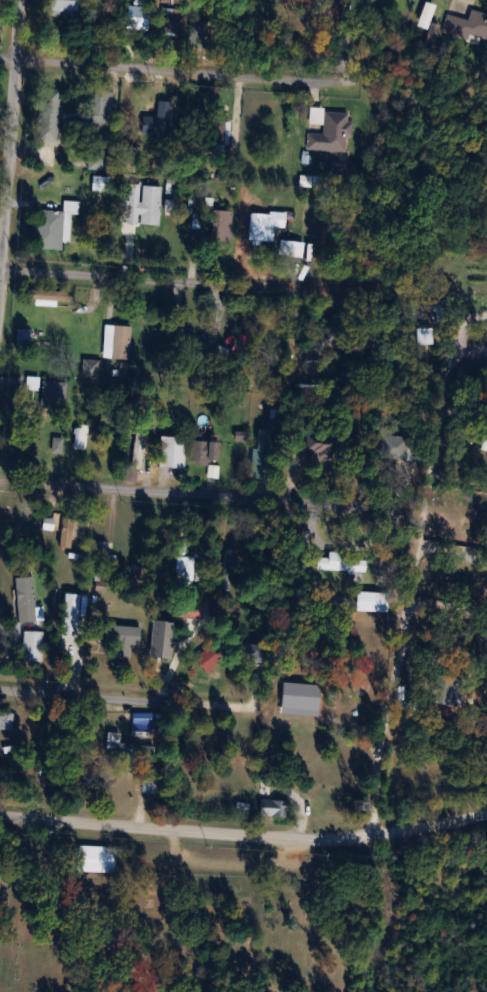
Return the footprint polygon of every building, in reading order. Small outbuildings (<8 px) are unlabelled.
[(72,16),(72,1),(48,1),(48,16),(72,16)] [(151,6),(126,5),(125,28),(150,29),(151,6)] [(177,35),(180,11),(162,8),(159,33),(177,35)] [(466,33),(486,39),(486,14),(468,9),(465,18),(444,13),(439,31),(464,38),(466,33)] [(187,22),(187,46),(210,45),(209,21),(187,22)] [(57,88),(36,87),(35,139),(55,140),(57,88)] [(90,126),(108,126),(108,89),(90,89),(90,126)] [(171,102),(145,99),(141,132),(168,135),(171,102)] [(344,150),(346,110),(307,108),(307,122),(321,123),(320,132),(305,132),(304,148),(344,150)] [(227,149),(227,120),(206,120),(206,149),(227,149)] [(162,184),(130,183),(129,223),(161,224),(162,184)] [(63,249),(63,241),(71,242),(72,213),(79,213),(80,200),(65,200),(64,210),(36,209),(35,248),(63,249)] [(213,239),(232,239),(232,208),(213,208),(213,239)] [(250,238),(275,239),(277,213),(252,211),(250,238)] [(72,290),(36,290),(36,301),(72,301),(72,290)] [(113,358),(131,358),(132,325),(114,324),(113,358)] [(31,328),(18,328),(18,345),(31,345),(31,328)] [(83,375),(99,377),(101,359),(85,357),(83,375)] [(68,381),(43,380),(42,407),(67,407),(68,381)] [(89,424),(77,424),(76,448),(88,448),(89,424)] [(271,439),(271,429),(256,428),(255,477),(274,477),(275,439),(271,439)] [(308,451),(347,451),(347,433),(308,433),(308,451)] [(134,460),(144,461),(147,435),(136,434),(134,460)] [(186,466),(186,435),(162,435),(162,466),(186,466)] [(410,435),(382,435),(382,458),(410,459),(410,435)] [(220,440),(191,439),(190,464),(209,465),(209,459),(219,459),(220,440)] [(87,538),(90,519),(65,515),(60,546),(74,548),(76,536),(87,538)] [(99,555),(114,554),(114,541),(99,541),(99,555)] [(233,550),(223,550),(223,590),(233,590),(233,550)] [(318,570),(366,570),(366,553),(329,553),(329,557),(318,557),(318,570)] [(176,581),(200,581),(200,556),(176,556),(176,581)] [(18,576),(19,621),(38,620),(37,612),(44,612),(44,605),(37,605),(36,576),(18,576)] [(388,590),(358,590),(358,610),(388,610),(388,590)] [(44,660),(44,629),(25,629),(25,660),(44,660)] [(196,657),(208,671),(224,658),(211,643),(196,657)] [(237,643),(237,662),(262,662),(262,643),(237,643)] [(454,673),(437,672),(434,701),(451,703),(454,673)] [(367,711),(368,696),(274,691),(273,706),(367,711)] [(15,728),(15,711),(0,711),(0,728),(15,728)] [(157,736),(157,711),(134,711),(134,736),(157,736)] [(122,732),(109,731),(107,752),(155,756),(156,745),(121,742),(122,732)] [(18,758),(18,745),(6,745),(6,754),(0,753),(0,758),(18,758)] [(160,791),(160,781),(145,781),(145,791),(160,791)] [(288,800),(263,799),(262,815),(287,816),(288,800)] [(78,871),(116,871),(116,845),(78,845),(78,871)]
